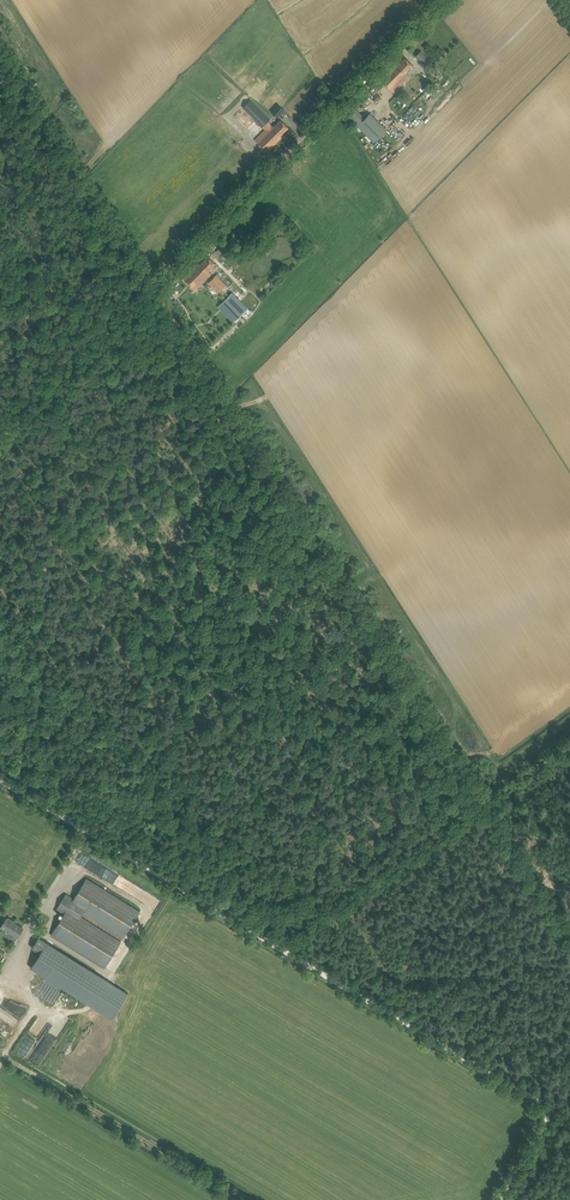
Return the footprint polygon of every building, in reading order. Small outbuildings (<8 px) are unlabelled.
[(428,58),(425,55),(421,51),(415,56),(423,63),(428,58)] [(413,65),(409,62),(405,58),(397,66),(396,65),(381,80),(385,84),(394,92),(410,76),(406,73),(413,65)] [(288,127),(284,123),(281,120),(274,127),(271,124),(270,125),(267,122),(270,119),(251,100),(243,107),(266,129),(255,140),(267,152),(282,137),(280,136),(288,127)] [(277,117),(284,110),(279,104),(271,111),(277,117)] [(370,113),(357,126),(374,143),(387,130),(370,113)] [(215,264),(212,260),(208,256),(200,264),(198,263),(183,278),(188,282),(195,290),(211,274),(208,271),(215,264)] [(219,291),(225,285),(216,275),(209,281),(219,291)] [(235,321),(248,308),(232,292),(219,305),(235,321)] [(123,938),(137,917),(140,911),(87,878),(74,899),(66,894),(57,908),(65,913),(52,934),(105,967),(121,941),(81,916),(83,912),(123,938)] [(18,937),(20,933),(23,928),(6,918),(1,927),(18,937)] [(40,953),(31,967),(96,1008),(112,1019),(128,993),(39,937),(32,948),(40,953)] [(19,1022),(0,1007),(0,1019),(13,1029),(19,1022)] [(28,1060),(38,1066),(69,1022),(59,1015),(28,1060)] [(30,1029),(15,1053),(24,1058),(39,1034),(30,1029)]
